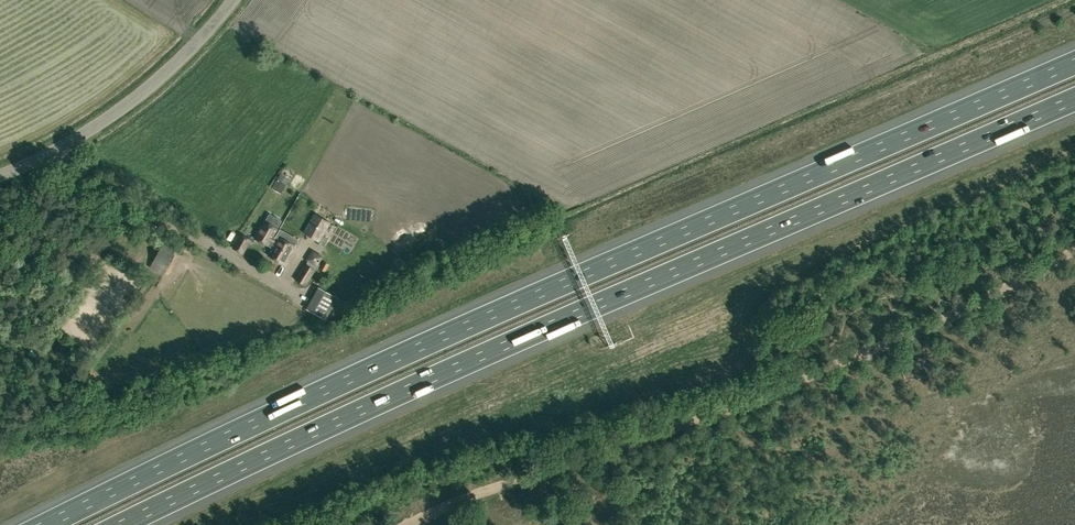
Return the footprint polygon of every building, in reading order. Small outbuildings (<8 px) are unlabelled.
[(806,165),(778,174),(781,184),(792,181),(790,175),(807,170),(806,165)] [(324,244),(328,238),(322,235),(329,222),(314,213),(303,232),(324,244)] [(283,264),(294,245),(279,236),(278,238),(273,235),(277,228),(264,221),(255,238),(268,245),(269,242),(274,245),(268,255),(283,264)] [(250,239),(241,234),(233,247),(243,253),(250,239)] [(164,272),(173,256),(160,249),(152,266),(164,272)] [(315,270),(305,263),(294,279),(305,286),(315,270)] [(325,319),(335,301),(337,297),(319,287),(307,309),(325,319)] [(61,341),(56,349),(62,352),(66,344),(61,341)]
